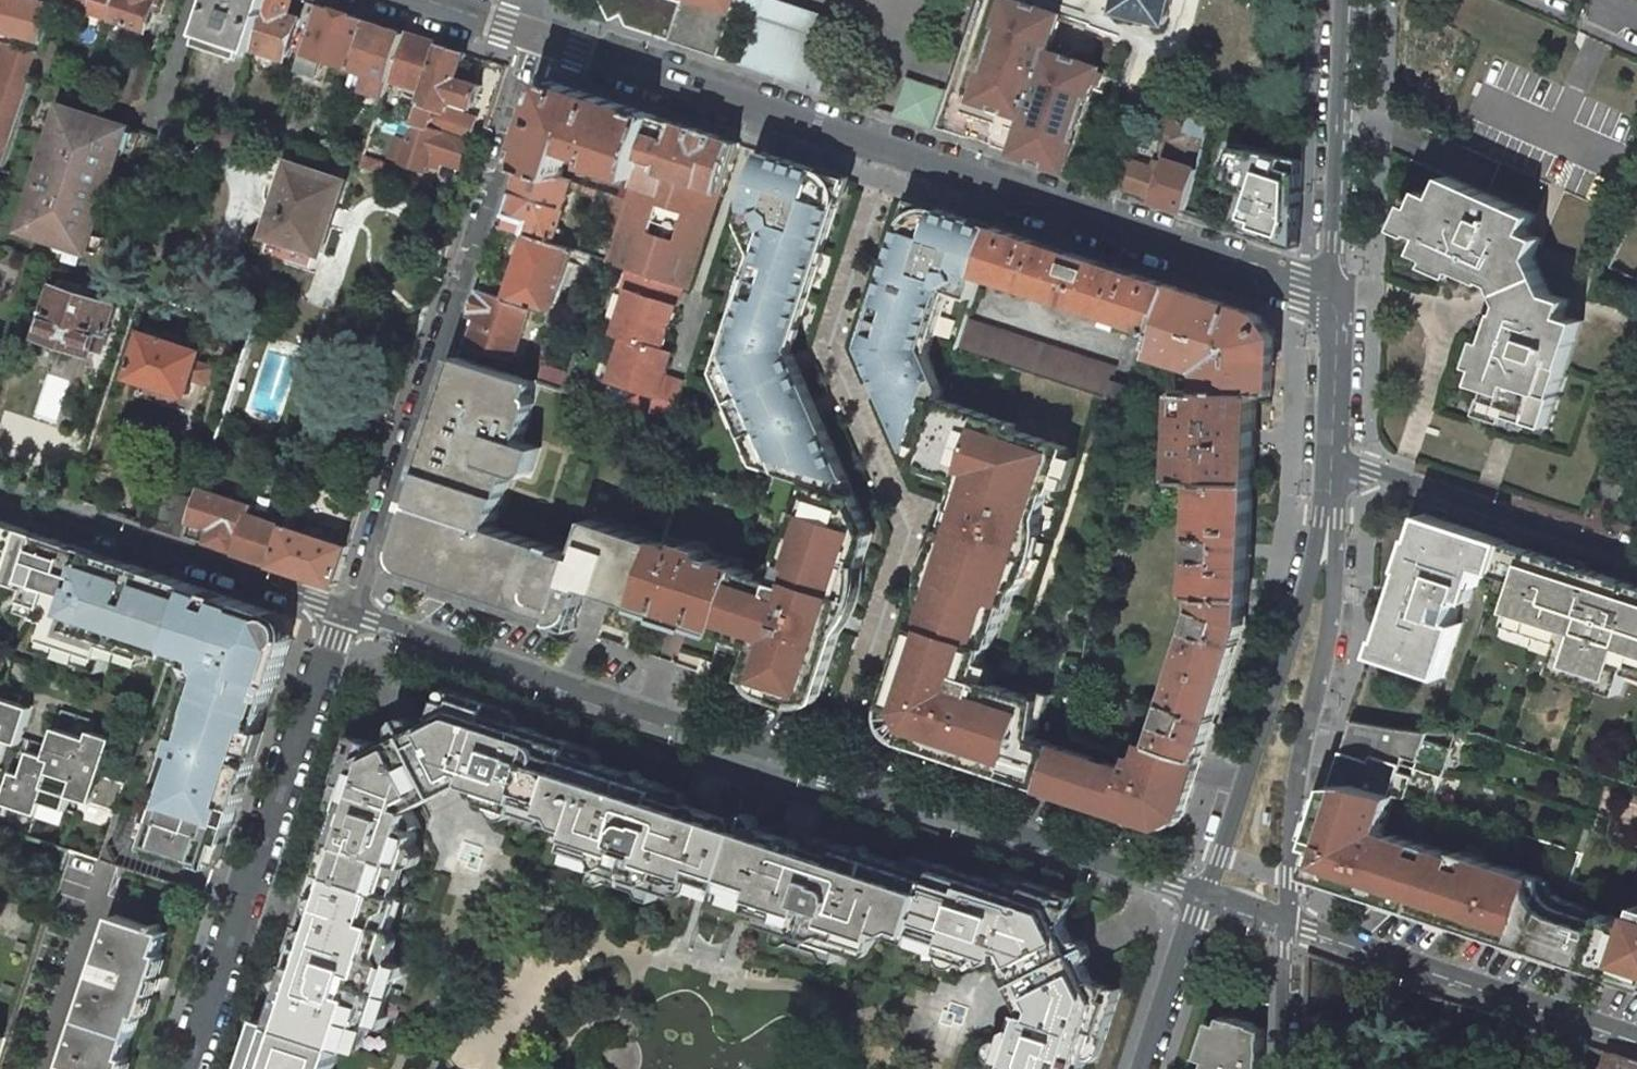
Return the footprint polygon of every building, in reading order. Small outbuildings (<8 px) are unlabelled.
[(44,40),(54,4),(39,0),(0,0),(0,28),(44,40)] [(115,18),(121,0),(61,0),(115,18)] [(115,18),(149,30),(158,3),(160,4),(162,0),(121,0),(115,18)] [(253,51),(254,46),(270,0),(212,0),(201,33),(253,51)] [(293,0),(270,0),(254,46),(288,57),(300,18),(289,15),(293,0)] [(611,20),(622,15),(623,25),(628,26),(670,40),(683,0),(601,0),(611,20)] [(670,40),(719,56),(735,8),(738,0),(683,0),(670,40)] [(823,64),(826,56),(839,21),(776,0),(738,0),(735,8),(761,16),(753,41),(762,44),(823,64)] [(998,109),(1007,112),(1024,118),(1023,123),(1020,132),(1013,130),(1006,151),(1013,153),(1066,171),(1099,68),(1048,51),(1060,15),(1014,0),(1006,0),(973,101),(998,109)] [(1116,12),(1167,24),(1172,0),(1119,0),(1116,12)] [(325,58),(355,67),(369,22),(319,5),(298,69),(319,75),(325,58)] [(363,90),(383,97),(389,79),(404,33),(369,22),(355,67),(369,72),(363,90)] [(389,79),(428,91),(442,46),(404,33),(389,79)] [(0,62),(0,169),(1,170),(35,72),(40,52),(7,43),(0,62)] [(762,44),(754,68),(768,72),(791,80),(821,90),(840,96),(849,69),(830,63),(829,66),(823,64),(762,44)] [(458,78),(466,53),(442,46),(428,91),(418,122),(469,140),(477,118),(448,108),(452,98),(475,106),(482,85),(458,78)] [(140,57),(126,102),(133,104),(146,97),(157,63),(140,57)] [(912,79),(899,116),(934,127),(947,89),(912,79)] [(595,165),(636,179),(644,156),(657,116),(550,81),(549,82),(541,105),(521,164),(562,178),(567,164),(572,148),(585,153),(598,157),(595,165)] [(128,126),(61,104),(20,228),(87,251),(128,126)] [(662,171),(723,190),(739,143),(657,116),(644,156),(665,163),(662,171)] [(1175,136),(1174,138),(1182,141),(1204,148),(1209,133),(1201,118),(1197,117),(1192,117),(1190,123),(1179,120),(1178,126),(1177,129),(1175,136)] [(460,166),(469,140),(418,122),(417,121),(411,139),(400,136),(393,158),(427,169),(429,162),(434,163),(436,158),(460,166)] [(1177,129),(1178,126),(1164,121),(1161,132),(1175,136),(1177,129)] [(1175,162),(1170,160),(1166,172),(1146,165),(1144,172),(1123,166),(1116,187),(1184,210),(1189,193),(1193,180),(1204,148),(1182,141),(1175,162)] [(1303,159),(1235,144),(1223,186),(1243,193),(1242,230),(1302,251),(1303,159)] [(580,168),(585,153),(572,148),(567,164),(580,168)] [(791,354),(843,193),(834,174),(766,152),(765,152),(744,215),(767,222),(762,238),(752,242),(757,254),(760,261),(749,294),(742,298),(721,363),(730,366),(733,373),(727,392),(744,397),(749,409),(743,427),(759,432),(764,444),(758,462),(777,468),(812,480),(839,488),(845,469),(802,372),(795,355),(791,354)] [(386,162),(364,155),(360,167),(382,174),(386,162)] [(609,261),(608,262),(629,269),(683,286),(690,288),(723,190),(662,171),(665,163),(644,156),(636,179),(629,201),(625,212),(618,233),(609,261)] [(1146,165),(1125,158),(1123,166),(1144,172),(1146,165)] [(291,163),(267,235),(322,253),(346,181),(291,163)] [(521,164),(501,225),(529,235),(553,242),(574,182),(562,178),(521,164)] [(1538,215),(1450,176),(1441,196),(1426,189),(1419,204),(1409,228),(1418,232),(1427,237),(1420,252),(1435,259),(1447,264),(1449,260),(1461,265),(1459,270),(1460,271),(1489,283),(1492,275),(1498,271),(1511,277),(1531,230),(1538,215)] [(941,399),(945,389),(929,353),(950,289),(975,297),(984,273),(999,228),(912,200),(880,297),(886,307),(878,330),(868,336),(864,346),(906,440),(925,447),(941,399)] [(1412,201),(1400,228),(1416,237),(1418,232),(1409,228),(1419,204),(1412,201)] [(625,212),(614,208),(607,229),(618,233),(625,212)] [(1152,331),(1159,334),(1174,286),(999,228),(984,273),(1153,328),(1152,331)] [(1531,230),(1511,277),(1515,288),(1546,274),(1537,255),(1545,237),(1531,230)] [(513,283),(485,273),(479,290),(531,307),(551,314),(573,249),(553,242),(529,235),(513,283)] [(1432,266),(1457,278),(1460,271),(1459,270),(1461,265),(1449,260),(1447,264),(1435,259),(1432,266)] [(628,290),(614,334),(624,337),(609,381),(656,397),(649,418),(666,423),(673,426),(681,400),(687,382),(664,375),(673,351),(662,347),(683,286),(629,269),(623,288),(628,290)] [(1519,300),(1567,316),(1573,298),(1554,292),(1546,274),(1515,288),(1519,300)] [(1205,369),(1204,391),(1257,393),(1273,394),(1276,337),(1260,314),(1174,286),(1159,334),(1153,351),(1205,369)] [(103,345),(115,308),(56,288),(39,338),(90,355),(95,342),(103,345)] [(514,358),(531,307),(479,290),(471,315),(480,317),(471,343),(514,358)] [(1548,426),(1583,321),(1567,316),(1519,300),(1515,312),(1512,315),(1501,311),(1490,341),(1489,343),(1495,345),(1490,358),(1485,357),(1481,367),(1477,382),(1494,388),(1491,397),(1488,406),(1511,414),(1548,426)] [(1117,367),(968,318),(958,349),(1107,397),(1113,381),(1117,367)] [(156,336),(146,333),(132,375),(165,386),(169,398),(170,400),(173,400),(176,399),(185,393),(189,394),(194,379),(208,383),(214,367),(200,363),(203,352),(178,343),(181,336),(158,328),(156,336)] [(1483,338),(1474,365),(1481,367),(1485,357),(1490,358),(1495,345),(1489,343),(1490,341),(1483,338)] [(564,626),(565,626),(568,626),(572,625),(576,622),(578,619),(588,589),(611,596),(642,606),(663,542),(592,519),(580,555),(496,528),(514,474),(526,478),(529,478),(531,478),(533,477),(543,449),(524,443),(538,402),(538,400),(537,398),(535,397),(534,396),(538,381),(458,355),(393,550),(393,554),(394,558),(395,562),(398,567),(402,571),(407,575),(561,626),(564,626)] [(543,365),(538,381),(556,387),(565,390),(570,375),(543,365)] [(1131,378),(1129,386),(1124,403),(1145,410),(1151,389),(1153,385),(1143,382),(1131,378)] [(1129,386),(1113,381),(1107,397),(1124,403),(1129,386)] [(1183,390),(1180,481),(1202,482),(1253,483),(1257,393),(1204,391),(1183,390)] [(1511,414),(1488,406),(1491,397),(1486,396),(1481,412),(1509,421),(1511,414)] [(940,535),(950,538),(927,607),(926,607),(921,605),(915,622),(988,646),(992,647),(1006,604),(1011,605),(1016,589),(1022,582),(1026,577),(1017,574),(1031,530),(1040,533),(1041,528),(1040,517),(1049,489),(1054,490),(1069,447),(1014,429),(1016,424),(941,399),(925,447),(922,456),(965,470),(962,480),(948,522),(953,523),(946,529),(940,535)] [(922,456),(925,447),(906,440),(917,465),(919,466),(922,456)] [(965,470),(922,456),(919,466),(962,480),(965,470)] [(845,469),(839,488),(856,494),(845,469)] [(1616,500),(1623,477),(1606,472),(1599,494),(1616,500)] [(839,488),(812,480),(802,510),(803,511),(797,532),(792,530),(782,561),(785,568),(780,581),(744,569),(723,634),(759,646),(746,687),(815,710),(841,632),(838,630),(860,565),(863,567),(873,534),(856,494),(839,488)] [(1246,623),(1253,483),(1202,482),(1197,595),(1203,595),(1202,610),(1159,743),(1202,758),(1246,623)] [(254,506),(200,489),(197,499),(186,536),(237,553),(250,515),(254,506)] [(170,491),(158,527),(186,536),(197,499),(170,491)] [(274,566),(287,526),(287,525),(271,520),(273,515),(266,513),(264,519),(250,515),(237,553),(274,566)] [(271,520),(287,525),(287,526),(289,521),(288,520),(273,515),(271,520)] [(1482,568),(1497,572),(1507,542),(1424,515),(1417,538),(1414,537),(1404,569),(1406,569),(1384,638),(1382,637),(1376,654),(1443,676),(1460,624),(1455,622),(1463,598),(1471,601),(1482,568)] [(0,521),(0,578),(27,587),(19,610),(44,618),(49,620),(46,630),(40,629),(34,648),(57,656),(61,644),(82,651),(78,663),(102,671),(108,652),(111,641),(127,646),(128,642),(148,648),(169,655),(171,649),(192,584),(149,570),(130,564),(127,571),(89,558),(92,551),(55,539),(0,521)] [(274,566),(336,586),(349,546),(287,526),(274,566)] [(1040,537),(1040,533),(1031,530),(1017,574),(1026,577),(1026,576),(1032,567),(1036,557),(1039,546),(1040,537)] [(923,596),(926,607),(927,607),(950,538),(940,535),(936,540),(932,546),(929,551),(924,563),(923,570),(922,580),(922,589),(923,596)] [(684,549),(663,542),(642,606),(723,634),(744,569),(703,555),(705,550),(686,544),(684,549)] [(1507,542),(1497,572),(1523,581),(1509,623),(1562,641),(1559,650),(1552,672),(1573,679),(1576,669),(1602,678),(1599,687),(1620,694),(1627,672),(1630,663),(1636,665),(1636,585),(1585,568),(1583,573),(1566,567),(1567,562),(1507,542)] [(130,564),(92,551),(89,558),(127,571),(130,564)] [(1567,562),(1566,567),(1583,573),(1585,568),(1586,564),(1569,558),(1567,562)] [(192,709),(183,737),(179,736),(174,752),(171,751),(155,801),(158,802),(153,817),(156,818),(146,848),(212,870),(221,840),(225,841),(230,826),(232,827),(235,819),(244,793),(239,791),(242,781),(247,783),(254,762),(245,759),(254,730),(258,732),(264,715),(257,713),(263,697),(269,698),(273,685),(276,685),(291,638),(286,637),(274,614),(275,612),(252,604),(192,584),(171,649),(200,659),(203,663),(199,675),(196,674),(186,707),(192,709)] [(601,624),(632,634),(642,606),(611,596),(601,624)] [(49,620),(44,618),(40,629),(46,630),(49,620)] [(1187,807),(1202,758),(1159,743),(1149,740),(1143,757),(1134,754),(1129,768),(1036,737),(1042,699),(977,678),(988,646),(915,622),(888,706),(897,709),(897,711),(896,713),(896,715),(896,718),(897,720),(898,722),(899,724),(901,726),(903,727),(904,729),(907,730),(908,730),(904,740),(989,768),(992,758),(1011,764),(1007,774),(1080,798),(1084,788),(1102,794),(1099,804),(1156,822),(1159,823),(1163,823),(1167,823),(1172,822),(1175,820),(1179,817),(1185,810),(1187,807)] [(1506,633),(1559,650),(1562,641),(1509,623),(1506,633)] [(111,641),(108,652),(143,664),(148,648),(128,642),(127,646),(111,641)] [(82,651),(61,644),(57,656),(78,663),(82,651)] [(1627,672),(1636,676),(1636,665),(1630,663),(1627,672)] [(1576,669),(1573,679),(1599,687),(1602,678),(1576,669)] [(486,799),(518,809),(521,799),(551,809),(568,758),(574,742),(508,720),(511,709),(445,687),(436,714),(407,728),(433,780),(447,773),(469,780),(477,797),(484,793),(486,799)] [(30,742),(43,701),(3,689),(0,698),(0,760),(7,762),(14,738),(30,742)] [(1124,697),(1114,729),(1123,732),(1131,735),(1141,703),(1124,697)] [(897,709),(888,706),(887,707),(886,711),(886,718),(888,725),(892,731),(895,734),(899,738),(904,740),(908,730),(907,730),(904,729),(903,727),(901,726),(899,724),(898,722),(897,720),(896,718),(896,715),(896,713),(897,711),(897,709)] [(105,800),(124,730),(61,713),(51,752),(31,747),(25,771),(11,767),(1,804),(68,822),(76,792),(105,800)] [(1425,732),(1353,721),(1332,785),(1355,784),(1357,785),(1396,795),(1433,806),(1450,747),(1422,740),(1425,732)] [(407,865),(417,834),(414,828),(420,825),(411,808),(418,787),(433,780),(407,728),(379,742),(353,733),(330,799),(341,803),(319,870),(330,873),(386,892),(396,862),(407,865)] [(614,878),(643,888),(647,896),(657,899),(664,878),(667,877),(726,896),(750,823),(688,803),(687,808),(657,798),(660,788),(568,758),(551,809),(563,813),(569,822),(579,825),(573,845),(601,854),(602,858),(595,878),(606,882),(614,878)] [(992,758),(989,768),(1007,774),(1011,764),(992,758)] [(1460,855),(1385,830),(1396,795),(1357,785),(1355,784),(1332,785),(1313,845),(1319,847),(1311,874),(1439,916),(1460,855)] [(1084,788),(1080,798),(1099,804),(1102,794),(1084,788)] [(797,939),(828,949),(831,956),(841,959),(848,939),(852,937),(878,946),(885,927),(894,930),(905,925),(918,929),(934,879),(842,849),(839,859),(809,849),(810,844),(750,823),(726,896),(785,915),(787,919),(780,939),(791,943),(797,939)] [(1460,855),(1439,916),(1590,966),(1606,913),(1567,900),(1563,898),(1559,894),(1552,899),(1549,894),(1546,888),(1545,885),(1544,878),(1461,851),(1460,855)] [(1076,896),(1010,874),(1006,885),(940,863),(934,879),(918,929),(948,939),(946,947),(945,951),(971,959),(975,960),(981,958),(984,964),(1001,955),(1022,962),(1030,977),(1082,950),(1068,922),(1076,896)] [(289,960),(287,968),(268,1022),(341,1046),(351,1050),(360,1024),(365,1021),(385,1028),(388,1017),(385,1010),(394,981),(402,977),(405,967),(386,960),(383,955),(402,898),(397,896),(395,895),(386,892),(330,873),(299,963),(289,960)] [(146,902),(119,893),(117,899),(122,900),(118,914),(139,921),(146,902)] [(1621,976),(1623,970),(1636,974),(1636,921),(1636,923),(1606,913),(1590,966),(1621,976)] [(139,921),(118,914),(66,1068),(128,1068),(133,1057),(128,1055),(142,1014),(146,1015),(167,953),(162,952),(169,931),(163,929),(164,924),(160,922),(158,928),(139,921)] [(1090,1051),(1101,1054),(1123,987),(1096,979),(1082,950),(1030,977),(1037,991),(1030,1012),(1012,1021),(1015,1027),(1009,1030),(999,1062),(1009,1066),(1008,1068),(1084,1068),(1090,1051)] [(1623,970),(1621,976),(1636,981),(1636,974),(1623,970)] [(1265,1029),(1258,1026),(1258,1025),(1234,1017),(1233,1018),(1224,1015),(1222,1023),(1210,1059),(1207,1068),(1264,1068),(1265,1029)] [(241,1068),(333,1068),(341,1046),(268,1022),(258,1019),(241,1068)] [(1213,1020),(1200,1056),(1210,1059),(1222,1023),(1213,1020)] [(9,1037),(0,1034),(0,1063),(9,1037)] [(1611,1052),(1605,1068),(1636,1068),(1636,1061),(1611,1052)]
